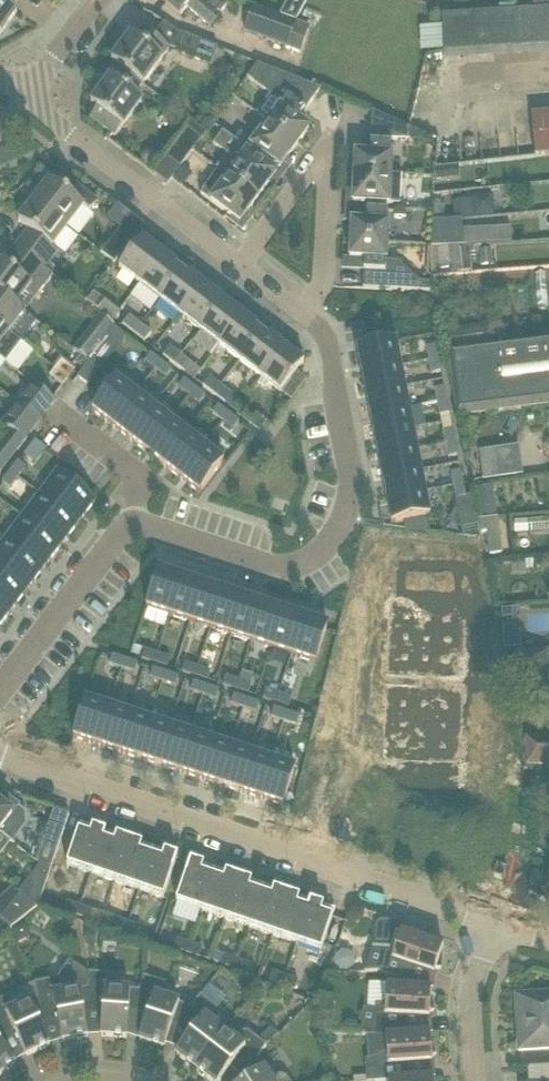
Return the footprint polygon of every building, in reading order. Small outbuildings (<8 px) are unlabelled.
[(18,0),(0,0),(0,35),(17,13),(12,9),(18,0)] [(203,0),(161,0),(169,7),(180,16),(188,8),(211,28),(222,16),(203,0)] [(310,27),(296,22),(254,7),(245,32),(301,53),(310,27)] [(444,50),(443,26),(423,27),(424,52),(444,50)] [(162,58),(169,49),(143,29),(136,39),(131,35),(111,61),(122,70),(123,69),(142,84),(143,85),(163,58),(162,58)] [(218,48),(185,35),(178,51),(211,64),(218,48)] [(297,121),(321,89),(258,64),(248,78),(260,87),(283,104),(269,123),(298,144),(309,130),(297,121)] [(134,95),(142,84),(123,69),(122,70),(115,81),(110,77),(106,83),(104,82),(98,89),(100,91),(91,104),(97,109),(90,118),(115,137),(122,127),(123,128),(143,101),(134,95)] [(410,128),(372,111),(371,138),(410,140),(410,128)] [(531,115),(536,157),(548,155),(548,113),(531,115)] [(280,169),(298,144),(269,123),(251,147),(280,169)] [(188,128),(167,157),(181,167),(202,139),(188,128)] [(229,177),(258,199),(276,174),(247,153),(246,154),(241,150),(244,146),(235,139),(234,140),(223,132),(213,145),(230,158),(220,171),(229,177)] [(249,139),(240,132),(235,139),(244,146),(249,139)] [(390,175),(392,144),(370,143),(369,156),(355,155),(354,173),(390,175)] [(449,168),(435,169),(436,182),(447,180),(451,180),(449,168)] [(258,199),(229,177),(220,171),(219,170),(201,195),(239,223),(258,199)] [(354,173),(353,191),(368,192),(367,204),(389,205),(389,204),(400,204),(402,175),(390,175),(354,173)] [(50,181),(34,202),(68,227),(83,208),(90,213),(98,202),(68,180),(61,189),(50,181)] [(489,196),(473,198),(473,200),(475,218),(496,216),(494,200),(489,196)] [(473,200),(454,202),(456,220),(463,220),(475,218),(473,200)] [(436,201),(434,222),(444,221),(446,206),(442,205),(442,202),(436,201)] [(53,247),(68,227),(34,202),(18,222),(29,230),(16,247),(44,269),(58,251),(53,247)] [(406,218),(406,210),(395,209),(395,218),(406,218)] [(387,243),(388,212),(367,211),(366,223),(352,222),(351,241),(387,243)] [(432,222),(431,248),(459,246),(464,246),(462,220),(444,221),(434,222),(432,222)] [(497,228),(464,230),(464,246),(497,244),(497,228)] [(115,235),(110,242),(102,253),(114,263),(128,245),(115,235)] [(139,284),(162,254),(142,238),(119,268),(139,284)] [(400,263),(386,262),(387,243),(351,241),(350,259),(364,259),(363,289),(430,292),(431,283),(419,283),(400,263)] [(431,248),(431,262),(432,275),(472,271),(470,246),(459,246),(431,248)] [(53,276),(44,269),(16,247),(3,264),(0,262),(0,294),(15,306),(16,306),(27,291),(36,298),(53,276)] [(491,250),(480,250),(480,251),(481,266),(492,266),(491,250)] [(159,300),(182,269),(162,254),(139,284),(159,300)] [(179,315),(203,285),(182,269),(159,300),(179,315)] [(200,331),(223,300),(203,285),(179,315),(200,331)] [(94,292),(88,301),(99,310),(106,301),(94,292)] [(16,306),(15,306),(0,294),(0,326),(9,333),(21,343),(37,322),(25,313),(16,306)] [(220,346),(243,316),(223,300),(200,331),(220,346)] [(240,362),(263,331),(243,316),(220,346),(240,362)] [(134,335),(142,325),(132,317),(124,327),(134,335)] [(152,333),(142,325),(134,335),(145,342),(152,333)] [(9,333),(0,326),(0,358),(6,363),(21,343),(9,333)] [(89,362),(77,377),(78,378),(89,386),(103,367),(127,336),(116,328),(115,328),(89,362)] [(260,377),(284,347),(263,331),(240,362),(260,377)] [(357,350),(362,374),(401,366),(396,342),(357,350)] [(449,355),(457,416),(548,405),(548,342),(449,355)] [(174,365),(181,355),(170,346),(162,356),(174,365)] [(438,359),(435,346),(427,348),(429,361),(438,359)] [(304,362),(284,347),(260,377),(280,393),(304,362)] [(161,362),(150,354),(144,361),(155,370),(161,362)] [(192,363),(181,355),(174,365),(185,373),(192,363)] [(440,372),(438,359),(429,361),(432,374),(440,372)] [(61,361),(55,369),(68,379),(74,371),(61,361)] [(171,371),(161,362),(155,370),(166,378),(171,371)] [(405,387),(401,366),(362,374),(366,395),(405,387)] [(68,379),(55,369),(49,377),(62,386),(68,379)] [(214,396),(221,386),(210,377),(203,387),(214,396)] [(112,426),(136,395),(116,379),(91,411),(112,426)] [(178,387),(189,396),(194,388),(184,380),(178,387)] [(33,384),(18,404),(41,422),(56,402),(33,384)] [(232,394),(221,386),(214,396),(225,404),(232,394)] [(409,408),(405,387),(366,395),(370,416),(409,408)] [(205,396),(194,388),(189,396),(200,404),(205,396)] [(446,401),(444,388),(435,390),(437,403),(446,401)] [(129,439),(153,408),(136,395),(112,426),(129,439)] [(449,414),(446,401),(437,403),(440,416),(449,414)] [(26,442),(41,422),(18,404),(2,424),(8,429),(8,428),(26,442)] [(212,413),(223,421),(228,414),(218,406),(212,413)] [(145,452),(170,421),(153,408),(129,439),(145,452)] [(413,429),(409,408),(370,416),(374,437),(413,429)] [(256,413),(249,423),(261,431),(268,421),(256,413)] [(239,422),(228,414),(223,421),(233,430),(239,422)] [(162,465),(187,433),(170,421),(145,452),(162,465)] [(26,442),(8,428),(8,429),(0,439),(0,470),(2,472),(26,442)] [(417,450),(413,429),(374,437),(378,458),(417,450)] [(454,443),(452,430),(443,431),(446,444),(454,443)] [(179,478),(204,446),(187,433),(162,465),(179,478)] [(457,456),(454,443),(446,444),(448,458),(457,456)] [(223,462),(204,446),(179,478),(199,493),(223,462)] [(478,450),(481,479),(521,476),(518,446),(478,450)] [(421,471),(417,450),(378,458),(382,479),(421,471)] [(18,478),(26,467),(19,462),(11,472),(18,478)] [(57,471),(38,496),(77,526),(96,501),(57,471)] [(425,492),(421,471),(382,479),(386,499),(425,492)] [(462,484),(460,471),(451,473),(454,486),(462,484)] [(10,488),(18,478),(11,472),(2,483),(10,488)] [(465,498),(462,484),(454,486),(456,499),(465,498)] [(425,492),(386,499),(391,524),(403,522),(405,530),(405,531),(429,534),(429,532),(426,517),(430,516),(425,492)] [(77,526),(38,496),(21,519),(59,549),(77,526)] [(513,518),(514,535),(548,531),(548,514),(513,518)] [(486,534),(489,555),(502,553),(498,518),(480,520),(481,534),(486,534)] [(59,549),(21,519),(3,541),(42,571),(59,549)] [(3,541),(0,546),(0,575),(25,594),(42,571),(3,541)] [(170,616),(182,578),(159,570),(146,608),(170,616)] [(0,575),(0,611),(7,616),(25,594),(0,575)] [(190,622),(203,584),(182,578),(170,616),(190,622)] [(210,629),(223,591),(203,584),(190,622),(210,629)] [(231,635),(243,598),(223,591),(210,629),(231,635)] [(251,642),(263,604),(243,598),(231,635),(251,642)] [(271,649),(283,611),(263,604),(251,642),(271,649)] [(291,655),(304,617),(283,611),(271,649),(291,655)] [(315,663),(328,625),(320,623),(304,617),(291,655),(315,663)] [(369,634),(362,674),(386,678),(393,639),(369,634)] [(393,639),(386,678),(409,683),(416,643),(393,639)] [(416,643),(409,683),(432,687),(431,688),(432,688),(440,646),(439,646),(439,647),(416,643)] [(440,646),(432,688),(433,688),(433,687),(456,691),(463,652),(440,647),(441,647),(440,646)] [(154,663),(157,654),(153,653),(145,650),(142,659),(154,663)] [(463,652),(456,691),(479,696),(479,697),(481,697),(481,696),(488,656),(488,655),(487,655),(486,656),(463,652)] [(548,693),(547,653),(515,654),(516,694),(548,693)] [(167,667),(170,659),(166,657),(157,654),(154,663),(167,667)] [(122,669),(125,660),(120,659),(112,656),(109,665),(122,669)] [(137,664),(125,660),(122,669),(134,673),(137,664)] [(195,676),(198,668),(193,666),(185,664),(182,672),(195,676)] [(208,680),(210,672),(206,670),(198,668),(195,676),(208,680)] [(162,682),(165,674),(152,669),(150,678),(162,682)] [(178,678),(165,674),(162,682),(175,686),(178,678)] [(235,689),(238,681),(232,679),(226,677),(223,685),(235,689)] [(248,693),(251,685),(242,682),(238,681),(235,689),(248,693)] [(203,695),(206,687),(193,682),(190,691),(203,695)] [(218,691),(206,687),(203,695),(215,699),(218,691)] [(276,703),(279,694),(271,692),(266,690),(263,698),(276,703)] [(289,707),(291,698),(285,696),(279,694),(276,703),(289,707)] [(243,708),(246,700),(233,696),(231,704),(243,708)] [(97,745),(109,708),(85,700),(73,738),(97,745)] [(259,704),(246,700),(243,708),(256,713),(259,704)] [(117,752),(129,714),(109,708),(97,745),(117,752)] [(347,708),(344,721),(353,723),(355,710),(347,708)] [(284,722),(287,713),(274,709),(271,717),(284,722)] [(355,710),(353,723),(362,725),(364,712),(355,710)] [(287,713),(284,722),(296,726),(299,718),(287,713)] [(137,759),(150,721),(129,714),(117,752),(137,759)] [(394,718),(391,731),(400,733),(402,720),(394,718)] [(402,720),(400,733),(408,735),(411,722),(402,720)] [(158,765),(170,727),(150,721),(137,759),(158,765)] [(178,772),(190,734),(170,727),(158,765),(178,772)] [(441,727),(438,740),(447,742),(449,729),(441,727)] [(313,728),(310,742),(318,744),(322,731),(313,728)] [(449,729),(447,742),(456,744),(458,730),(449,729)] [(198,779),(210,741),(190,734),(178,772),(198,779)] [(525,737),(526,766),(548,766),(548,737),(525,737)] [(218,785),(231,747),(210,741),(198,779),(218,785)] [(391,744),(387,757),(395,759),(399,747),(391,744)] [(239,792),(251,754),(231,747),(218,785),(239,792)] [(399,747),(395,759),(404,762),(408,749),(399,747)] [(259,798),(271,760),(251,754),(239,792),(259,798)] [(295,768),(271,760),(259,798),(283,806),(295,768)] [(472,761),(468,774),(476,776),(480,764),(472,761)] [(480,764),(476,776),(485,779),(489,766),(480,764)] [(514,769),(505,771),(508,784),(517,783),(514,769)] [(12,843),(25,825),(24,814),(17,809),(20,806),(0,790),(0,834),(12,843)] [(503,827),(489,869),(514,878),(513,879),(515,879),(515,878),(529,836),(503,827)] [(178,856),(171,854),(164,852),(162,859),(140,852),(142,844),(116,836),(114,843),(103,839),(106,832),(92,828),(90,835),(78,831),(71,852),(66,865),(163,898),(170,878),(178,856)] [(50,872),(60,840),(45,835),(36,863),(40,866),(41,865),(50,872)] [(200,911),(212,876),(201,872),(204,865),(190,861),(176,902),(200,911)] [(38,906),(50,872),(41,865),(40,866),(19,894),(20,894),(21,893),(38,906)] [(224,919),(233,895),(239,877),(226,873),(223,880),(212,876),(200,911),(224,919)] [(248,927),(259,895),(260,892),(249,889),(252,882),(239,877),(233,895),(224,919),(248,927)] [(273,935),(286,895),(286,893),(274,889),(271,896),(260,892),(259,895),(248,927),(273,935)] [(12,929),(38,907),(38,906),(21,893),(20,894),(0,920),(12,929)] [(308,909),(307,909),(297,905),(299,898),(286,893),(286,895),(273,935),(297,943),(308,909)] [(326,938),(333,917),(321,913),(323,906),(310,901),(307,909),(308,909),(297,943),(321,952),(326,938)] [(77,915),(80,906),(67,902),(64,911),(77,915)] [(92,911),(80,906),(77,915),(89,919),(92,911)] [(125,932),(128,923),(115,919),(112,927),(125,932)] [(12,929),(0,920),(0,938),(12,929)] [(140,927),(128,923),(125,932),(137,936),(140,927)] [(441,969),(442,952),(443,947),(424,941),(424,938),(416,938),(401,933),(396,949),(386,948),(383,956),(371,952),(364,973),(377,972),(409,982),(414,968),(434,974),(436,969),(441,969)] [(186,953),(189,944),(177,940),(174,948),(186,953)] [(202,948),(189,944),(186,953),(199,957),(202,948)] [(234,969),(237,960),(225,956),(222,965),(234,969)] [(82,1008),(78,990),(88,988),(89,973),(70,960),(57,979),(43,982),(35,984),(37,998),(29,1002),(37,1019),(38,1019),(57,1016),(61,1042),(88,1037),(82,1008)] [(250,965),(237,960),(234,969),(247,973),(250,965)] [(282,985),(285,977),(272,972),(270,981),(282,985)] [(128,1009),(129,990),(116,989),(117,980),(112,975),(89,973),(88,988),(78,990),(82,1008),(102,1010),(100,1036),(126,1038),(128,1009)] [(173,1019),(179,1003),(166,999),(169,990),(166,984),(143,977),(139,991),(129,990),(128,1009),(147,1015),(139,1040),(164,1049),(174,1020),(173,1019)] [(298,981),(285,977),(282,985),(295,990),(298,981)] [(362,1010),(360,1036),(365,1036),(373,1036),(385,1037),(407,1036),(407,1035),(408,1017),(418,1018),(429,1018),(429,1012),(434,1011),(430,994),(431,990),(431,989),(410,988),(403,985),(402,987),(386,986),(385,1004),(375,1005),(375,1011),(362,1010)] [(515,996),(519,1051),(548,1049),(548,994),(515,996)] [(196,1070),(225,1032),(215,1024),(220,1017),(219,1010),(200,995),(191,1007),(179,1003),(173,1019),(174,1020),(191,1033),(175,1054),(196,1070)] [(15,1032),(26,1057),(50,1046),(38,1019),(37,1019),(29,1002),(17,1008),(13,999),(7,997),(0,1000),(0,1039),(15,1032)] [(271,1029),(261,1038),(268,1045),(278,1036),(271,1029)] [(257,1058),(267,1046),(248,1032),(241,1032),(235,1040),(225,1032),(196,1070),(210,1080),(220,1080),(232,1065),(250,1078),(250,1079),(265,1069),(257,1058)] [(365,1061),(366,1080),(399,1080),(412,1080),(410,1064),(424,1063),(432,1063),(431,1057),(436,1055),(430,1039),(430,1034),(419,1035),(407,1035),(407,1036),(385,1037),(387,1053),(365,1061)] [(0,1045),(0,1076),(15,1063),(0,1045)] [(527,1068),(528,1080),(548,1080),(548,1067),(527,1068)] [(280,1075),(272,1080),(265,1069),(250,1079),(250,1078),(246,1080),(289,1080),(286,1077),(280,1075)]
